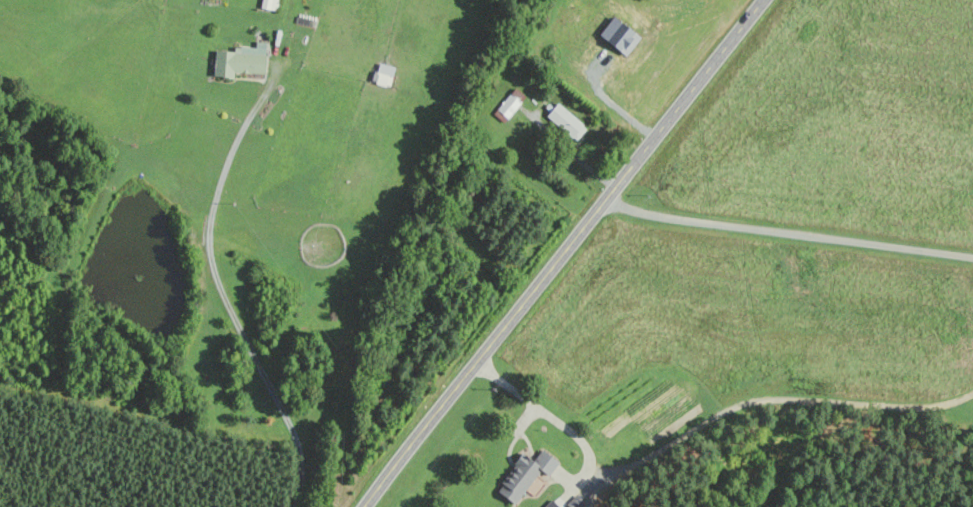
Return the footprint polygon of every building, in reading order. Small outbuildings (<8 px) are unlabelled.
[(260,8),(276,10),(277,0),(261,0),(260,8)] [(623,56),(638,38),(612,17),(597,34),(623,56)] [(232,72),(263,73),(264,42),(254,42),(254,47),(233,46),(233,52),(213,51),(212,77),(232,78),(232,72)] [(394,68),(378,64),(373,83),(389,87),(394,68)] [(524,96),(513,88),(496,110),(507,119),(524,96)] [(586,128),(556,103),(545,116),(575,141),(586,128)] [(512,505),(540,471),(547,476),(557,464),(540,450),(530,462),(522,455),(494,490),(512,505)]
